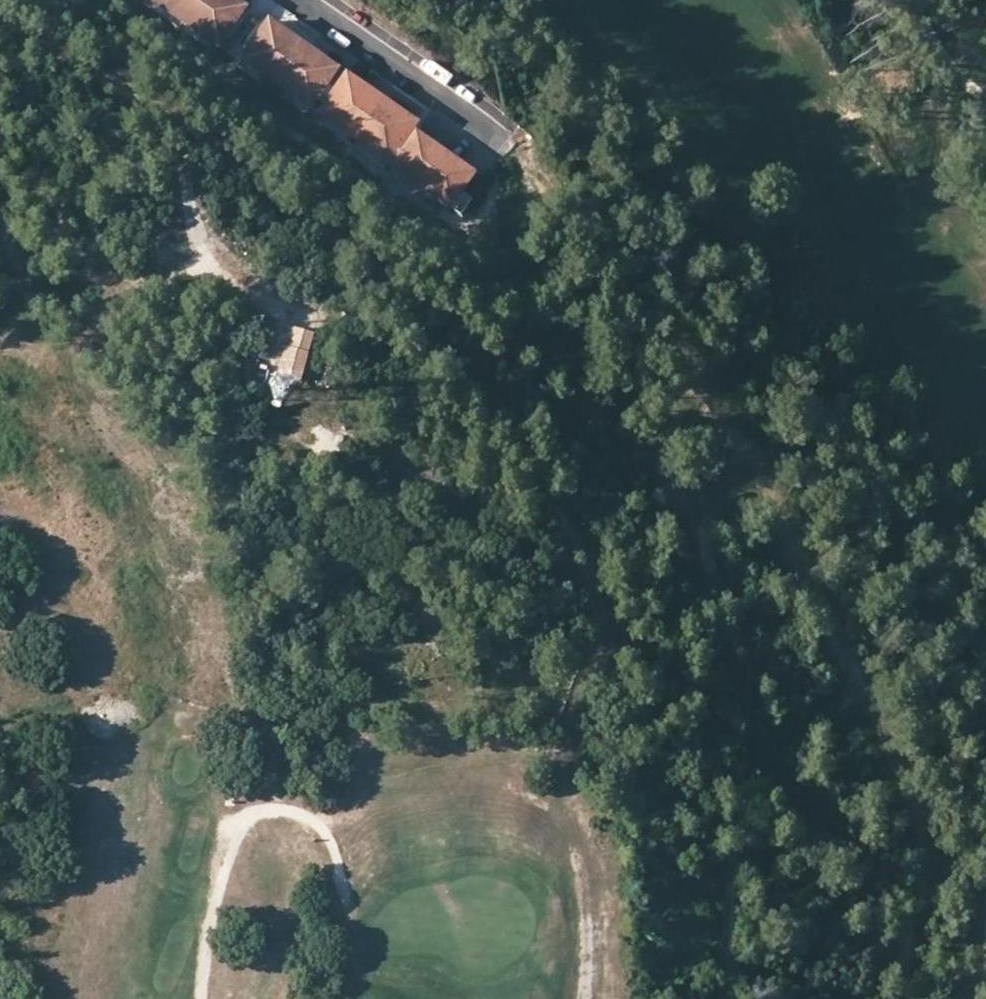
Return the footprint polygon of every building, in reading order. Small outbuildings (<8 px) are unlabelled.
[(184,20),(199,0),(156,0),(184,20)] [(225,0),(199,0),(184,20),(218,44),(246,6),(237,0),(232,0),(230,3),(225,0)] [(276,34),(280,29),(268,20),(241,58),(275,82),(298,50),(276,34)] [(298,50),(304,41),(282,26),(280,29),(276,34),(298,50)] [(304,41),(298,50),(320,66),(324,60),(326,57),(304,41)] [(320,66),(298,50),(275,82),(309,107),(318,95),(326,84),(336,69),(324,60),(320,66)] [(357,93),(361,87),(349,79),(339,93),(331,104),(322,117),(356,141),(379,108),(357,93)] [(339,93),(326,84),(318,95),(331,104),(339,93)] [(386,100),(364,84),(361,87),(357,93),(379,108),(386,100)] [(408,115),(386,100),(379,108),(401,124),(405,119),(408,115)] [(418,128),(405,119),(401,124),(379,108),(356,141),(390,165),(418,128)] [(424,191),(444,162),(430,152),(435,145),(418,134),(393,169),(424,191)] [(449,155),(435,145),(430,152),(444,162),(449,155)] [(463,165),(449,155),(444,162),(458,172),(463,165)] [(458,172),(444,162),(424,191),(453,211),(478,176),(463,165),(458,172)] [(317,339),(299,334),(294,351),(290,351),(283,376),(305,384),(317,339)]
